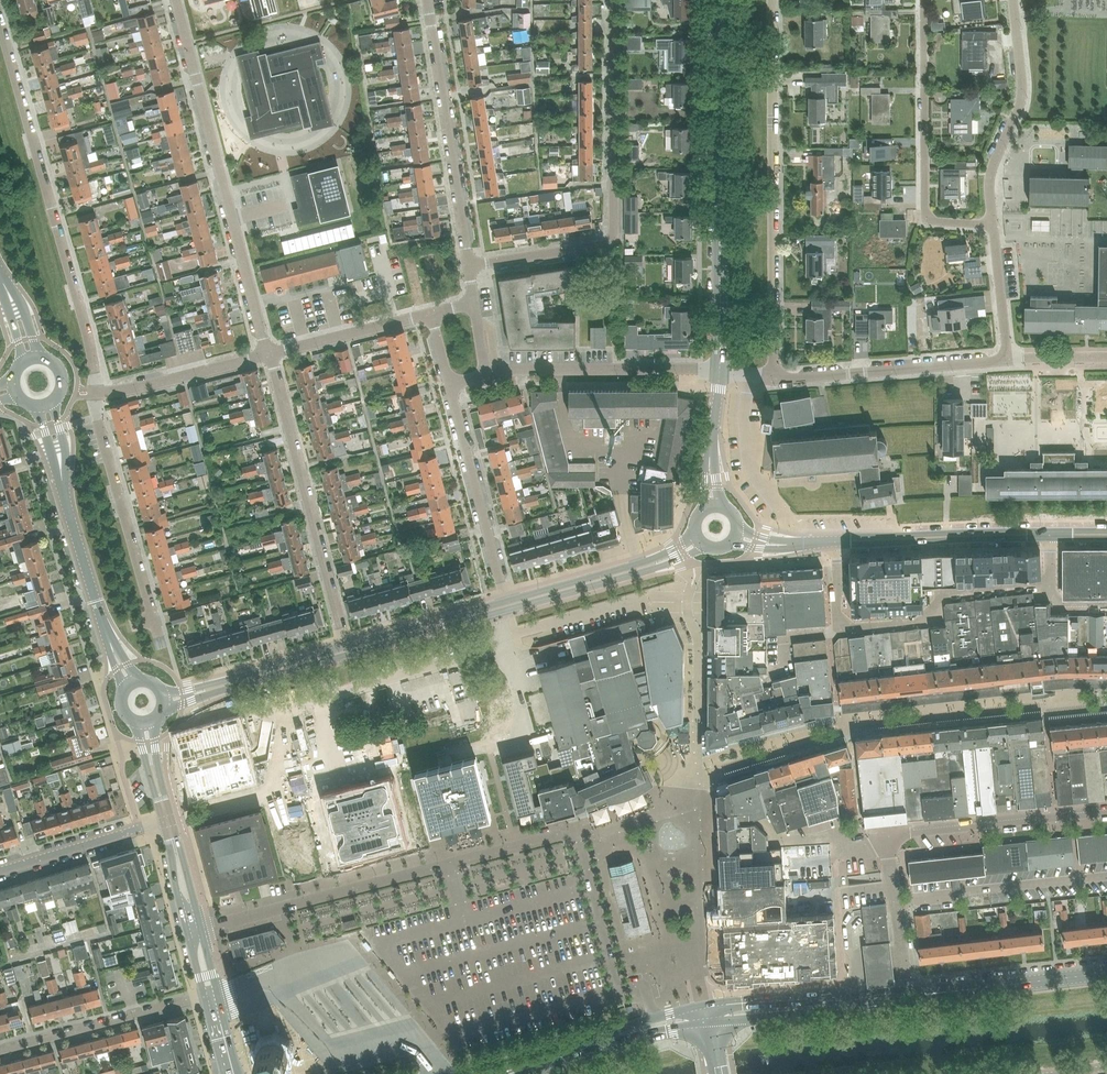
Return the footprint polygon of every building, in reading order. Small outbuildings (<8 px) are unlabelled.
[(40,15),(35,0),(19,0),(22,13),(30,10),(32,17),(40,15)] [(88,16),(84,0),(78,0),(83,17),(88,16)] [(88,16),(94,14),(90,0),(84,0),(88,16)] [(256,11),(277,6),(275,0),(253,0),(256,11)] [(387,27),(400,25),(399,17),(398,17),(397,12),(399,11),(397,0),(391,0),(386,1),(386,0),(371,0),(372,5),(375,18),(392,13),(393,18),(386,19),(387,27)] [(475,0),(463,0),(462,5),(474,6),(474,9),(475,9),(475,8),(482,8),(482,3),(475,2),(475,0)] [(527,8),(528,0),(517,0),(516,8),(527,9),(527,8)] [(688,0),(662,0),(662,4),(667,4),(670,17),(670,18),(677,18),(677,19),(679,19),(679,18),(689,18),(688,0)] [(865,9),(877,9),(877,3),(895,3),(895,0),(865,0),(865,9)] [(954,14),(962,13),(963,20),(961,20),(961,21),(973,20),(973,17),(985,16),(984,0),(952,0),(954,14)] [(130,15),(149,10),(148,3),(128,8),(130,15)] [(592,19),(591,3),(579,3),(579,5),(579,15),(572,16),(572,22),(579,22),(579,19),(592,19)] [(50,6),(44,8),(49,27),(50,26),(55,25),(50,6)] [(872,41),(889,41),(889,21),(883,21),(883,9),(877,9),(865,9),(865,16),(872,16),(872,41)] [(158,26),(154,13),(138,17),(131,19),(123,21),(125,26),(125,25),(125,28),(130,27),(132,33),(142,30),(158,26)] [(518,13),(518,21),(518,27),(530,27),(530,13),(518,13)] [(474,35),(475,37),(482,36),(479,17),(460,20),(460,22),(458,23),(458,27),(461,27),(462,37),(474,35)] [(848,18),(849,33),(861,33),(860,18),(848,18)] [(592,35),(592,19),(579,19),(579,22),(579,32),(572,33),(572,38),(579,38),(579,35),(592,35)] [(806,19),(806,36),(806,49),(815,49),(815,46),(816,46),(816,45),(823,45),(823,38),(827,38),(827,19),(823,19),(806,19)] [(35,42),(46,39),(46,38),(52,36),(50,26),(49,27),(44,28),(44,30),(33,33),(35,42)] [(138,46),(145,44),(161,40),(158,26),(142,30),(144,39),(137,41),(138,46)] [(397,44),(411,42),(409,28),(395,30),(396,37),(389,38),(389,41),(382,42),(384,51),(391,50),(390,45),(397,44)] [(87,31),(73,35),(76,43),(89,39),(87,31)] [(92,34),(95,44),(106,41),(103,31),(92,34)] [(987,38),(986,38),(986,32),(970,32),(970,35),(966,35),(966,39),(962,39),(962,68),(982,68),(982,46),(987,46),(987,38)] [(476,47),(475,37),(474,35),(462,37),(465,53),(477,51),(477,53),(484,52),(484,47),(476,47)] [(592,52),(592,35),(579,35),(579,38),(579,48),(572,49),(572,54),(579,54),(579,52),(592,52)] [(641,50),(641,35),(624,35),(624,50),(641,50)] [(689,61),(689,40),(675,40),(671,40),(671,38),(656,38),(656,49),(669,49),(669,58),(667,58),(667,71),(681,71),(681,61),(689,61)] [(149,57),(164,53),(161,40),(145,44),(149,57)] [(259,50),(236,55),(251,115),(245,117),(251,139),(310,124),(312,130),(334,125),(319,65),(325,64),(320,41),(260,56),(259,50)] [(377,52),(384,51),(382,42),(375,43),(377,52)] [(399,58),(414,56),(411,42),(397,44),(390,45),(391,50),(391,53),(398,52),(399,58)] [(53,60),(48,43),(32,47),(37,64),(53,60)] [(479,63),(477,53),(477,51),(465,53),(467,69),(479,67),(480,69),(487,68),(486,63),(479,63)] [(579,52),(579,54),(579,64),(572,65),(572,70),(579,70),(579,71),(580,71),(580,68),(592,68),(592,52),(579,52)] [(152,70),(168,66),(164,53),(149,57),(152,70)] [(394,73),(401,72),(416,70),(414,56),(399,58),(400,65),(393,66),(394,69),(387,70),(388,79),(395,78),(394,73)] [(70,73),(68,64),(61,66),(55,68),(53,60),(37,64),(40,76),(62,70),(63,74),(63,75),(70,73)] [(536,73),(549,73),(549,61),(536,61),(536,73)] [(68,64),(70,73),(77,71),(74,62),(68,64)] [(152,70),(153,73),(155,84),(171,80),(168,66),(152,70)] [(481,79),(480,69),(479,67),(467,69),(470,85),(481,84),(482,86),(482,85),(489,84),(489,79),(481,79)] [(57,75),(63,74),(62,70),(40,76),(43,88),(59,84),(57,75)] [(381,80),(388,79),(387,70),(380,71),(381,80)] [(403,87),(418,84),(416,70),(401,72),(403,87)] [(509,85),(531,81),(530,71),(508,74),(509,85)] [(825,122),(825,98),(827,98),(827,103),(838,104),(838,86),(846,86),(846,73),(821,73),(821,77),(805,77),(805,85),(812,85),(812,97),(809,97),(809,99),(810,99),(810,119),(809,119),(809,120),(810,120),(810,126),(820,126),(820,120),(824,120),(824,122),(825,122)] [(624,79),(624,89),(642,89),(642,79),(624,79)] [(579,98),(592,98),(592,81),(579,81),(579,94),(572,95),(572,100),(579,100),(579,98)] [(669,106),(689,106),(689,83),(674,83),(674,84),(666,84),(666,97),(669,97),(669,106)] [(77,97),(74,88),(68,90),(68,91),(62,92),(59,84),(43,88),(47,100),(69,94),(70,99),(73,98),(77,97)] [(405,101),(420,99),(418,84),(403,87),(396,87),(389,88),(390,94),(398,93),(398,95),(404,94),(405,101)] [(74,88),(77,97),(83,95),(81,86),(74,88)] [(872,123),(889,123),(889,94),(880,94),(880,87),(861,87),(861,94),(872,94),(872,123)] [(532,103),(530,88),(516,89),(518,105),(532,103)] [(147,112),(177,104),(174,90),(158,94),(160,103),(145,107),(147,112)] [(965,91),(965,92),(965,99),(951,99),(951,133),(963,133),(963,136),(967,140),(972,140),(971,109),(979,109),(979,91),(965,91)] [(69,94),(47,100),(50,112),(66,108),(75,106),(73,98),(70,99),(69,94)] [(494,114),(494,112),(493,109),(486,108),(484,96),(471,98),(474,114),(486,112),(487,115),(494,114)] [(579,114),(592,114),(592,98),(579,98),(579,100),(579,110),(572,111),(572,116),(579,116),(579,114)] [(123,100),(112,102),(116,119),(127,116),(123,100)] [(423,117),(421,103),(406,105),(407,114),(401,115),(401,116),(402,121),(408,120),(423,117)] [(165,121),(181,117),(177,104),(147,112),(148,117),(152,115),(153,117),(163,114),(165,121)] [(66,108),(50,112),(55,129),(71,125),(66,108)] [(514,117),(527,116),(526,109),(514,109),(514,117)] [(488,124),(487,115),(486,112),(474,114),(476,130),(489,128),(489,131),(496,130),(495,125),(488,124)] [(580,130),(592,130),(592,114),(579,114),(579,116),(580,126),(572,127),(572,132),(580,132),(580,130)] [(410,134),(425,131),(423,117),(408,120),(402,121),(401,116),(394,117),(395,126),(402,125),(402,127),(409,127),(410,134)] [(168,135),(184,130),(181,117),(165,121),(167,129),(160,130),(160,132),(161,136),(168,135)] [(388,127),(395,126),(394,117),(387,118),(388,127)] [(491,140),(489,131),(489,128),(476,130),(479,146),(491,144),(492,147),(499,146),(498,141),(491,140)] [(673,150),(689,150),(689,128),(673,128),(673,130),(665,130),(665,136),(673,136),(673,150)] [(172,148),(188,144),(184,130),(168,135),(172,148)] [(580,147),(592,146),(592,130),(580,130),(580,132),(580,142),(572,143),(572,149),(580,149),(580,147)] [(136,131),(121,135),(124,145),(138,141),(136,131)] [(413,147),(427,145),(425,131),(410,134),(412,143),(413,147)] [(65,160),(88,153),(84,137),(77,140),(74,132),(59,136),(65,160)] [(884,138),(866,138),(866,146),(871,146),(871,158),(896,158),(896,145),(884,145),(884,138)] [(168,163),(191,157),(188,144),(172,148),(174,156),(159,160),(153,162),(154,167),(168,163)] [(413,147),(406,148),(405,144),(398,145),(400,154),(404,153),(404,157),(414,156),(415,162),(429,160),(427,145),(413,147)] [(493,156),(492,147),(491,144),(479,146),(481,162),(494,160),(494,163),(501,162),(500,157),(493,156)] [(393,155),(400,154),(398,145),(391,146),(393,155)] [(1069,145),(1069,166),(1071,166),(1071,177),(1030,176),(1029,176),(1029,202),(1030,202),(1030,201),(1088,202),(1088,203),(1089,188),(1090,188),(1090,185),(1089,185),(1089,177),(1088,177),(1088,178),(1082,177),(1082,166),(1106,167),(1106,146),(1069,145)] [(580,163),(592,163),(592,146),(580,147),(580,149),(580,159),(573,160),(573,165),(580,165),(580,163)] [(811,197),(811,213),(823,212),(823,195),(826,195),(826,188),(834,189),(834,154),(843,154),(843,147),(824,147),(824,154),(814,154),(814,181),(811,181),(811,188),(806,189),(806,196),(811,197)] [(96,160),(90,162),(88,153),(65,160),(69,172),(85,168),(91,166),(92,171),(99,169),(96,160)] [(162,172),(177,168),(178,175),(194,171),(191,157),(168,163),(154,167),(155,172),(162,170),(162,172)] [(96,160),(99,169),(106,167),(103,158),(96,160)] [(130,169),(139,168),(138,160),(129,162),(130,169)] [(495,172),(494,163),(494,160),(481,162),(484,178),(496,176),(496,179),(504,178),(503,173),(495,172)] [(956,168),(940,168),(940,198),(960,198),(960,176),(966,176),(966,169),(969,169),(969,161),(956,161),(956,168)] [(592,179),(592,163),(580,163),(580,165),(573,165),(573,181),(580,181),(580,182),(580,179),(592,179)] [(416,166),(417,173),(410,174),(410,176),(403,177),(404,183),(411,182),(418,181),(432,178),(430,164),(416,166)] [(312,170),(291,175),(298,204),(299,207),(293,209),(298,226),(350,212),(338,166),(313,172),(312,170)] [(72,185),(88,180),(85,168),(69,172),(72,185)] [(690,195),(689,173),(675,173),(675,172),(666,172),(666,171),(658,171),(658,179),(670,179),(670,185),(669,185),(669,189),(670,189),(670,197),(668,197),(677,197),(677,195),(690,195)] [(873,195),(863,195),(863,203),(880,203),(880,196),(888,196),(888,187),(891,187),(891,180),(888,180),(888,171),(873,171),(873,195)] [(498,188),(496,179),(496,176),(484,178),(486,195),(498,193),(498,196),(499,196),(499,195),(506,194),(505,189),(498,188)] [(413,195),(434,192),(432,178),(418,181),(419,187),(412,188),(413,191),(413,195)] [(557,188),(557,181),(557,178),(543,178),(544,188),(557,188)] [(88,180),(72,185),(77,202),(93,198),(88,180)] [(201,194),(197,182),(197,181),(181,185),(183,194),(169,198),(170,202),(201,194)] [(113,189),(115,197),(132,192),(130,185),(113,189)] [(150,205),(147,193),(146,191),(137,194),(141,208),(150,205)] [(407,201),(414,200),(413,195),(413,191),(406,192),(407,201)] [(400,202),(407,201),(406,192),(399,193),(400,202)] [(422,208),(437,206),(434,192),(413,195),(414,200),(415,203),(421,202),(422,208)] [(566,206),(573,205),(571,192),(564,193),(566,206)] [(188,212),(204,208),(201,194),(170,202),(172,209),(179,207),(180,214),(188,212)] [(624,212),(637,212),(637,197),(624,196),(624,212)] [(439,220),(437,206),(422,208),(423,215),(417,216),(417,219),(418,223),(424,222),(439,220)] [(574,216),(576,228),(593,226),(589,206),(571,209),(572,216),(574,216)] [(204,208),(188,212),(190,220),(183,221),(183,222),(184,227),(207,221),(204,208)] [(574,216),(572,216),(562,218),(560,211),(555,212),(556,219),(558,218),(560,231),(576,228),(574,216)] [(84,233),(100,229),(95,212),(79,216),(84,233)] [(637,212),(624,212),(624,232),(637,232),(637,212)] [(905,220),(893,220),(893,212),(881,212),(881,220),(880,220),(880,236),(905,235),(905,220)] [(558,218),(556,219),(546,220),(544,213),(539,214),(540,221),(542,221),(544,233),(560,231),(558,218)] [(530,223),(528,217),(528,216),(522,216),(524,224),(526,223),(528,236),(544,233),(542,221),(540,221),(530,223)] [(689,223),(689,216),(664,216),(664,223),(676,223),(676,224),(675,224),(675,233),(676,233),(676,237),(682,237),(682,239),(692,239),(692,223),(689,223)] [(526,223),(524,224),(514,225),(512,218),(506,219),(508,226),(510,226),(512,238),(528,236),(526,223)] [(425,230),(426,237),(441,235),(439,220),(424,222),(418,223),(417,219),(410,220),(411,229),(419,228),(419,231),(425,230)] [(404,230),(411,229),(410,220),(403,221),(404,230)] [(195,238),(211,234),(207,221),(184,227),(177,229),(178,234),(193,230),(195,238)] [(510,226),(508,226),(498,228),(496,221),(490,221),(491,229),(490,229),(490,230),(494,229),(495,241),(512,238),(510,226)] [(117,242),(115,233),(108,235),(102,237),(100,229),(84,233),(87,246),(109,239),(110,243),(111,244),(117,242)] [(259,260),(329,242),(326,229),(256,247),(259,260)] [(117,242),(124,240),(122,231),(115,233),(117,242)] [(183,256),(214,248),(211,234),(195,238),(197,246),(189,248),(189,249),(182,251),(183,256)] [(835,258),(834,235),(806,235),(806,274),(814,274),(814,276),(821,278),(822,274),(827,274),(827,258),(835,258)] [(104,245),(110,243),(109,239),(87,246),(91,257),(107,253),(104,245)] [(343,258),(339,259),(337,259),(335,251),(261,270),(267,291),(277,289),(277,292),(279,293),(282,292),(283,291),(282,287),(340,273),(338,265),(340,264),(344,263),(348,279),(369,273),(364,252),(361,242),(340,247),(343,258)] [(965,267),(981,265),(980,256),(968,257),(967,243),(945,246),(947,259),(964,258),(965,267)] [(1031,307),(1025,307),(1025,329),(1098,330),(1098,326),(1106,326),(1106,244),(1106,265),(1104,265),(1103,278),(1106,278),(1106,291),(1098,290),(1098,298),(1098,305),(1076,305),(1076,301),(1057,301),(1057,296),(1030,296),(1031,296),(1031,307)] [(185,260),(199,257),(202,266),(218,261),(214,248),(183,256),(185,260)] [(124,266),(122,257),(115,259),(115,260),(109,261),(107,253),(91,257),(94,270),(116,264),(117,267),(117,268),(124,266)] [(122,257),(124,266),(131,264),(129,255),(122,257)] [(671,264),(671,275),(671,280),(690,280),(690,270),(693,270),(693,265),(692,265),(692,257),(672,257),(672,255),(666,255),(666,264),(671,264)] [(642,256),(625,256),(625,265),(642,265),(642,256)] [(156,263),(160,281),(173,277),(168,260),(156,263)] [(111,269),(117,267),(116,264),(94,270),(98,282),(113,277),(111,269)] [(528,273),(499,278),(510,347),(576,347),(576,319),(539,319),(535,295),(576,289),(576,266),(528,273)] [(196,292),(220,286),(217,272),(200,276),(202,286),(195,287),(181,290),(182,295),(196,292)] [(127,273),(113,277),(98,282),(101,294),(130,286),(127,273)] [(182,283),(194,280),(192,275),(181,277),(182,283)] [(207,303),(224,299),(220,286),(196,292),(182,295),(183,301),(190,299),(190,301),(205,297),(207,303)] [(109,317),(110,316),(129,311),(127,311),(121,292),(106,296),(108,303),(106,304),(107,304),(110,316),(109,316),(109,317)] [(954,327),(966,326),(964,306),(980,304),(980,303),(985,302),(984,295),(938,300),(939,313),(929,314),(930,330),(941,329),(941,331),(954,330),(954,327)] [(195,321),(227,312),(224,299),(207,303),(209,312),(202,314),(194,316),(195,321)] [(851,300),(811,301),(811,309),(813,309),(813,317),(807,317),(807,340),(814,340),(814,343),(823,343),(823,340),(828,339),(828,329),(832,329),(832,309),(851,309),(851,300)] [(654,349),(690,349),(690,306),(665,306),(665,318),(672,318),(672,319),(673,319),(673,330),(674,330),(674,336),(664,336),(664,334),(638,334),(638,325),(625,325),(625,349),(637,349),(654,349)] [(132,311),(130,311),(129,311),(110,316),(113,328),(113,329),(136,323),(132,311)] [(214,330),(231,326),(227,312),(195,321),(197,325),(211,321),(214,330)] [(884,336),(885,336),(885,317),(884,317),(870,317),(869,317),(869,321),(863,321),(863,319),(855,319),(855,335),(856,335),(856,334),(869,334),(869,336),(870,336),(884,335),(884,336)] [(134,336),(132,330),(137,328),(136,323),(113,329),(117,341),(116,341),(116,342),(117,342),(137,336),(136,336),(134,336)] [(231,326),(214,330),(217,344),(234,339),(231,326)] [(175,332),(180,353),(197,349),(192,334),(193,333),(191,327),(175,332)] [(592,327),(592,347),(593,347),(593,346),(603,346),(603,347),(604,347),(604,327),(603,327),(593,327),(592,327)] [(391,347),(407,343),(404,331),(378,337),(379,344),(389,341),(391,347)] [(202,347),(203,347),(210,346),(209,341),(201,342),(199,333),(193,335),(193,333),(192,334),(197,349),(197,348),(202,347)] [(121,354),(144,348),(142,335),(136,336),(137,336),(117,342),(118,346),(118,347),(120,354),(120,355),(121,354)] [(170,356),(177,354),(173,340),(166,342),(170,356)] [(151,361),(170,356),(166,342),(160,343),(161,350),(149,353),(146,354),(144,348),(121,354),(124,367),(123,367),(124,368),(141,363),(151,360),(151,361)] [(388,361),(410,356),(407,343),(391,347),(393,356),(387,357),(388,361)] [(335,351),(336,358),(339,357),(343,371),(353,368),(348,348),(335,351)] [(184,356),(187,365),(197,361),(195,353),(184,356)] [(397,372),(413,368),(410,356),(388,361),(387,357),(380,358),(382,367),(389,366),(389,365),(395,363),(397,372)] [(375,369),(382,367),(380,358),(373,360),(375,369)] [(329,381),(326,372),(320,374),(314,376),(311,364),(296,368),(299,379),(297,379),(299,384),(321,378),(322,382),(329,381)] [(244,386),(261,382),(258,368),(243,372),(240,373),(242,381),(236,383),(236,384),(237,388),(244,386)] [(404,392),(411,390),(409,382),(417,380),(413,368),(397,372),(400,384),(395,385),(396,390),(403,388),(404,392)] [(326,372),(329,381),(335,379),(333,370),(326,372)] [(322,382),(321,378),(299,384),(300,388),(301,388),(304,398),(318,394),(317,387),(323,386),(322,383),(322,382)] [(250,399),(265,395),(261,382),(244,386),(237,388),(239,393),(238,393),(239,394),(245,393),(245,392),(248,391),(250,399)] [(192,400),(201,398),(198,384),(191,386),(189,389),(192,400)] [(232,394),(238,393),(239,393),(237,388),(236,384),(230,385),(232,394)] [(225,396),(232,394),(230,385),(223,387),(225,396)] [(411,390),(404,392),(403,388),(396,390),(401,411),(407,410),(407,409),(423,405),(420,393),(412,395),(411,390)] [(181,405),(189,403),(186,390),(178,392),(181,405)] [(657,468),(681,472),(694,399),(684,398),(684,399),(678,398),(678,390),(677,390),(570,390),(569,415),(571,415),(572,415),(572,416),(575,416),(575,426),(575,427),(576,428),(578,428),(580,427),(581,426),(581,425),(581,424),(585,424),(585,425),(616,425),(616,424),(631,424),(631,414),(667,414),(658,467),(657,468)] [(556,391),(532,391),(532,411),(557,405),(557,392),(558,392),(558,391),(556,391)] [(327,401),(320,402),(318,394),(304,398),(307,409),(305,409),(306,414),(329,408),(329,411),(330,412),(336,411),(334,401),(327,403),(327,401)] [(529,414),(528,407),(525,407),(521,394),(507,398),(510,412),(512,418),(518,417),(523,416),(525,424),(532,422),(529,414)] [(244,414),(268,408),(265,395),(250,399),(252,407),(249,407),(243,409),(243,410),(244,414)] [(775,407),(763,405),(762,417),(772,418),(773,432),(771,433),(771,441),(773,440),(776,469),(774,469),(775,478),(809,475),(809,479),(816,479),(815,474),(860,470),(861,482),(861,485),(859,486),(860,488),(858,488),(860,497),(861,496),(863,506),(884,502),(897,499),(896,491),(901,490),(900,476),(892,476),(893,480),(881,483),(879,461),(880,461),(879,454),(881,454),(882,453),(883,452),(885,451),(885,450),(886,448),(886,447),(886,445),(886,443),(885,442),(885,441),(883,439),(882,439),(881,438),(879,438),(878,438),(877,430),(873,430),(873,429),(871,429),(870,423),(845,426),(844,423),(838,423),(838,426),(822,428),(822,425),(821,425),(817,425),(816,426),(816,428),(814,429),(813,420),(815,420),(810,395),(781,401),(782,408),(777,409),(775,409),(775,407)] [(498,422),(512,418),(510,412),(507,398),(492,401),(496,415),(498,422)] [(116,419),(132,414),(130,408),(140,406),(138,399),(112,406),(116,419)] [(943,399),(943,452),(962,452),(962,436),(971,436),(971,420),(962,420),(962,399),(943,399)] [(334,401),(336,411),(343,409),(341,400),(334,401)] [(496,415),(492,401),(478,405),(483,425),(498,422),(496,415)] [(986,403),(971,403),(970,403),(971,417),(986,417),(986,403)] [(404,423),(426,418),(423,405),(407,409),(407,410),(408,415),(402,417),(402,419),(403,419),(404,423)] [(246,420),(252,419),(255,418),(257,426),(272,422),(268,408),(244,414),(245,419),(246,420)] [(330,412),(329,411),(329,408),(306,414),(307,418),(309,418),(312,428),(326,424),(324,417),(330,416),(329,412),(330,412)] [(239,421),(245,419),(244,414),(243,410),(236,412),(239,421)] [(232,422),(239,421),(236,412),(230,413),(232,422)] [(132,414),(116,419),(119,431),(141,425),(142,428),(143,429),(149,427),(147,418),(141,420),(138,413),(132,414)] [(147,418),(149,427),(156,425),(154,416),(147,418)] [(413,435),(430,430),(426,418),(410,422),(413,435)] [(405,428),(404,423),(403,419),(402,419),(396,421),(398,430),(405,428)] [(392,432),(398,430),(396,421),(389,423),(392,432)] [(334,431),(328,432),(326,424),(312,428),(314,438),(313,439),(314,443),(336,438),(337,442),(344,440),(342,432),(335,433),(334,431)] [(136,430),(142,428),(141,425),(119,431),(122,443),(138,438),(136,430)] [(192,425),(184,427),(188,444),(196,442),(192,425)] [(498,435),(504,434),(502,425),(496,427),(498,435)] [(342,432),(344,440),(351,439),(348,430),(342,432)] [(430,430),(413,435),(417,447),(411,449),(412,454),(420,452),(420,455),(427,453),(425,446),(433,444),(430,430)] [(504,434),(498,435),(500,444),(506,442),(504,434)] [(150,457),(147,449),(142,451),(138,438),(122,443),(126,456),(134,453),(135,458),(142,456),(143,459),(150,457)] [(336,438),(314,443),(315,448),(317,448),(319,458),(334,455),(334,457),(347,453),(344,440),(337,442),(336,438)] [(511,447),(519,445),(518,439),(509,441),(511,447)] [(0,442),(0,458),(10,454),(6,440),(0,442)] [(387,443),(379,445),(381,455),(389,453),(387,443)] [(542,449),(552,486),(595,486),(596,463),(569,462),(562,464),(557,445),(542,449)] [(252,446),(239,447),(241,457),(253,455),(252,446)] [(494,465),(508,462),(504,447),(490,451),(494,465)] [(257,468),(281,462),(277,448),(263,452),(265,460),(262,461),(255,463),(256,464),(257,468)] [(428,458),(427,454),(427,453),(420,455),(420,452),(412,454),(414,462),(420,460),(423,472),(439,468),(436,456),(428,458)] [(987,496),(987,494),(1004,494),(1004,496),(1005,496),(1005,494),(1014,494),(1014,496),(1014,494),(1031,494),(1031,496),(1032,496),(1032,494),(1041,494),(1041,496),(1041,494),(1058,494),(1058,496),(1059,496),(1059,494),(1076,494),(1076,495),(1077,495),(1077,494),(1085,494),(1085,496),(1086,496),(1086,494),(1103,494),(1103,495),(1103,494),(1106,494),(1106,469),(1086,469),(1086,461),(1085,461),(1085,463),(1076,463),(1076,461),(1076,463),(1074,463),(1074,452),(1043,452),(1043,463),(1041,463),(1041,461),(1041,463),(1031,463),(1031,462),(1031,469),(1004,469),(1004,476),(987,476),(987,475),(986,475),(987,496)] [(135,480),(151,475),(147,463),(151,462),(150,457),(143,459),(142,456),(135,458),(137,466),(131,467),(135,480)] [(270,479),(284,475),(281,462),(257,468),(258,472),(258,473),(258,474),(265,472),(268,471),(270,479)] [(518,474),(517,470),(516,467),(510,469),(508,462),(494,465),(497,479),(511,476),(518,474)] [(251,474),(258,473),(258,472),(257,468),(256,464),(249,465),(251,474)] [(244,476),(251,474),(249,465),(242,467),(244,476)] [(645,466),(640,465),(637,478),(643,479),(643,480),(642,480),(643,480),(643,487),(642,487),(642,488),(643,488),(643,494),(642,494),(642,495),(631,495),(631,517),(635,531),(635,532),(635,533),(644,530),(643,529),(644,525),(655,526),(661,526),(673,525),(673,524),(674,524),(673,524),(673,517),(674,517),(674,516),(673,516),(673,510),(673,509),(673,503),(673,502),(673,495),(673,494),(673,488),(674,487),(673,487),(673,480),(676,480),(680,480),(681,477),(680,477),(681,472),(657,468),(658,467),(645,465),(645,466)] [(532,475),(531,471),(529,466),(523,468),(525,477),(532,475)] [(337,467),(322,470),(325,481),(324,481),(325,486),(347,480),(348,484),(348,485),(355,483),(353,474),(346,476),(345,473),(339,474),(337,467)] [(19,483),(15,468),(0,473),(0,489),(19,483)] [(420,486),(442,480),(439,468),(423,472),(425,481),(419,482),(420,486)] [(519,478),(525,477),(523,468),(517,470),(518,474),(519,478)] [(353,474),(355,483),(362,481),(359,472),(353,474)] [(138,493),(154,488),(151,475),(135,480),(138,493)] [(264,494),(287,488),(284,475),(270,479),(272,486),(269,487),(269,488),(262,489),(262,490),(263,490),(264,494)] [(958,475),(958,495),(971,495),(971,475),(958,475)] [(501,493),(515,490),(511,476),(497,479),(501,493)] [(166,480),(168,489),(175,487),(173,478),(166,480)] [(161,491),(168,489),(166,480),(159,482),(161,491)] [(347,480),(325,486),(326,491),(328,490),(330,500),(345,497),(343,490),(349,488),(348,484),(347,480)] [(429,497),(445,493),(442,480),(420,486),(419,482),(412,483),(414,492),(421,491),(421,490),(427,488),(429,497)] [(23,498),(19,483),(0,489),(4,488),(7,498),(1,500),(2,504),(23,498)] [(408,494),(414,492),(412,483),(405,485),(408,494)] [(142,505),(158,500),(154,488),(138,493),(142,505)] [(271,499),(271,498),(274,498),(276,506),(291,502),(287,488),(264,494),(265,499),(264,499),(265,500),(271,499)] [(524,498),(524,496),(525,495),(523,488),(515,490),(501,493),(505,507),(519,504),(525,502),(524,498)] [(258,501),(264,499),(265,499),(264,494),(263,490),(262,490),(256,492),(258,501)] [(251,502),(258,501),(256,492),(249,493),(251,502)] [(426,510),(448,505),(445,493),(429,497),(432,505),(425,507),(426,510)] [(530,496),(533,505),(539,503),(537,495),(530,496)] [(526,506),(533,505),(530,496),(524,498),(525,502),(526,506)] [(345,497),(330,500),(333,511),(331,511),(332,516),(355,510),(356,514),(356,515),(362,513),(360,504),(354,505),(353,503),(346,504),(345,497)] [(28,512),(23,498),(2,504),(1,500),(0,500),(0,509),(3,508),(3,509),(5,508),(8,517),(8,518),(28,512)] [(168,520),(167,517),(165,512),(161,513),(158,500),(142,505),(145,518),(151,516),(153,521),(160,519),(161,522),(168,520)] [(360,504),(362,513),(369,511),(367,502),(360,504)] [(524,509),(520,510),(519,504),(505,507),(508,522),(526,517),(524,509)] [(436,521),(452,517),(448,505),(426,510),(425,507),(425,506),(418,508),(421,517),(427,515),(427,514),(433,513),(436,521)] [(592,529),(592,530),(597,548),(620,541),(616,524),(621,523),(616,507),(615,507),(588,514),(592,529)] [(255,517),(269,514),(267,508),(254,511),(255,517)] [(421,517),(418,508),(408,511),(410,520),(421,517)] [(355,510),(332,516),(334,521),(335,520),(338,530),(352,526),(351,520),(357,518),(356,515),(356,514),(355,510)] [(4,535),(32,527),(28,512),(8,518),(8,517),(4,519),(7,528),(0,530),(0,536),(4,535)] [(429,536),(455,530),(452,517),(436,521),(437,527),(427,530),(429,536)] [(275,537),(299,531),(296,518),(282,521),(284,529),(280,530),(274,532),(275,533),(268,535),(270,544),(277,542),(275,537)] [(150,543),(167,539),(163,527),(169,525),(168,520),(161,522),(160,519),(153,521),(155,529),(147,531),(150,543)] [(514,529),(522,527),(520,522),(513,524),(509,525),(512,536),(516,535),(514,529)] [(592,529),(584,531),(581,524),(576,525),(583,550),(589,548),(590,549),(594,549),(597,548),(592,530),(592,529)] [(577,552),(583,550),(576,525),(562,529),(569,554),(571,553),(572,555),(577,553),(577,552)] [(352,526),(338,530),(341,541),(339,541),(340,545),(362,540),(363,544),(364,544),(370,543),(368,534),(361,535),(361,533),(354,534),(352,526)] [(567,554),(569,554),(562,529),(549,532),(556,557),(562,556),(563,557),(567,556),(568,556),(567,554)] [(288,548),(303,544),(299,531),(275,537),(277,542),(277,543),(283,542),(283,541),(287,540),(288,548)] [(368,534),(370,543),(377,541),(375,532),(368,534)] [(457,532),(442,536),(445,546),(460,542),(457,532)] [(535,536),(537,544),(542,561),(544,561),(545,563),(545,562),(550,560),(549,559),(556,557),(549,532),(535,536)] [(41,555),(37,541),(27,544),(24,533),(0,540),(0,548),(14,544),(15,549),(14,549),(18,563),(26,560),(41,555)] [(263,545),(270,544),(268,535),(261,536),(263,545)] [(184,551),(182,543),(175,545),(175,546),(169,547),(167,539),(150,543),(154,555),(176,549),(177,553),(184,551)] [(357,545),(363,544),(362,540),(340,545),(341,550),(343,550),(346,560),(360,557),(357,545)] [(529,565),(524,547),(522,540),(508,544),(510,551),(514,569),(516,568),(518,570),(523,568),(522,567),(529,565)] [(182,543),(184,551),(191,550),(188,541),(182,543)] [(282,564),(306,558),(303,544),(288,548),(290,556),(287,556),(287,557),(281,558),(281,559),(282,564)] [(540,562),(542,561),(537,544),(524,547),(529,565),(535,563),(535,564),(540,564),(541,564),(540,562)] [(171,554),(177,553),(176,549),(154,555),(157,567),(173,563),(171,554)] [(1040,550),(850,557),(852,612),(923,609),(922,587),(933,586),(958,585),(958,584),(975,583),(975,581),(993,581),(993,579),(997,579),(999,579),(1017,578),(1017,576),(1041,575),(1040,550)] [(1064,550),(1064,597),(1106,596),(1106,550),(1064,550)] [(30,575),(45,570),(41,555),(26,560),(29,570),(23,572),(24,576),(30,575)] [(295,575),(310,571),(306,558),(282,564),(284,568),(283,568),(284,569),(290,568),(293,567),(295,575)] [(277,570),(283,568),(284,568),(282,564),(281,559),(275,561),(277,570)] [(270,572),(277,570),(275,561),(268,563),(270,572)] [(191,576),(188,567),(182,569),(182,570),(176,571),(173,563),(157,567),(161,579),(183,573),(184,577),(184,578),(191,576)] [(339,576),(354,572),(351,563),(336,566),(339,576)] [(446,572),(450,589),(452,589),(459,587),(470,584),(466,566),(461,568),(460,564),(453,566),(454,569),(446,572)] [(188,567),(191,576),(198,574),(195,565),(188,567)] [(785,607),(787,627),(826,624),(822,567),(783,570),(785,607)] [(50,584),(45,570),(30,575),(34,589),(50,584)] [(783,570),(761,571),(763,608),(763,622),(764,635),(787,633),(787,627),(785,607),(783,570)] [(384,589),(383,585),(380,576),(379,571),(373,572),(375,578),(383,608),(390,606),(390,607),(397,605),(397,604),(398,604),(393,586),(384,589)] [(450,589),(446,572),(436,574),(435,571),(429,573),(430,576),(419,579),(424,596),(442,591),(442,592),(450,590),(449,589),(450,589)] [(763,622),(763,608),(761,571),(724,574),(721,574),(720,574),(709,574),(709,577),(708,577),(708,585),(709,585),(709,622),(743,623),(763,622)] [(26,580),(24,576),(23,572),(17,574),(20,582),(26,580)] [(377,610),(383,608),(375,578),(373,572),(367,574),(370,585),(362,588),(364,595),(368,612),(370,612),(377,610)] [(178,579),(184,577),(183,573),(161,579),(164,592),(180,587),(178,579)] [(419,579),(415,580),(412,573),(400,576),(401,581),(402,584),(393,586),(398,604),(399,603),(400,604),(407,602),(406,601),(424,596),(419,579)] [(14,584),(20,582),(17,574),(11,576),(14,584)] [(312,584),(310,575),(310,574),(295,578),(298,588),(312,584)] [(26,608),(54,599),(50,584),(34,589),(37,598),(31,600),(24,602),(26,608)] [(191,604),(189,598),(183,599),(180,587),(164,592),(168,604),(175,602),(177,608),(191,604)] [(990,597),(990,598),(991,609),(992,620),(1000,687),(1030,684),(1031,692),(1044,691),(1043,682),(1035,615),(1033,604),(1032,593),(1033,593),(1033,592),(990,597)] [(368,612),(364,595),(354,597),(354,594),(347,596),(348,599),(344,600),(349,617),(360,614),(361,615),(368,613),(368,612)] [(990,598),(974,600),(976,622),(985,689),(1000,687),(992,620),(991,609),(990,598)] [(943,606),(945,625),(976,622),(974,600),(946,603),(943,606)] [(1047,604),(1033,604),(1035,615),(1043,682),(1068,680),(1068,615),(1047,615),(1047,604)] [(49,616),(48,613),(46,605),(27,611),(29,618),(39,615),(41,623),(37,624),(40,635),(41,634),(41,635),(63,628),(59,613),(49,616)] [(299,613),(303,631),(305,630),(312,629),(312,628),(324,625),(319,607),(314,609),(313,605),(306,607),(307,610),(299,613)] [(188,619),(185,610),(185,609),(170,614),(173,623),(188,619)] [(232,627),(223,629),(220,621),(218,611),(212,613),(214,623),(215,623),(223,653),(230,651),(230,652),(237,650),(237,649),(238,649),(232,627)] [(303,631),(299,613),(290,615),(289,612),(283,614),(283,617),(270,621),(275,638),(295,633),(296,633),(303,631)] [(266,641),(261,623),(259,615),(240,621),(242,629),(233,631),(232,627),(238,649),(239,649),(247,647),(246,646),(266,641)] [(1068,615),(1068,680),(1078,680),(1078,615),(1078,620),(1068,619),(1068,615)] [(1089,615),(1078,615),(1078,680),(1089,680),(1089,615)] [(1104,615),(1089,615),(1089,680),(1104,680),(1104,615)] [(638,633),(641,632),(642,631),(643,631),(644,630),(644,629),(645,629),(645,628),(646,627),(646,626),(646,625),(646,624),(645,622),(645,621),(644,621),(644,620),(643,619),(642,618),(640,618),(639,618),(638,618),(637,618),(628,620),(569,637),(575,659),(539,669),(560,743),(596,734),(599,746),(629,737),(638,734),(639,742),(645,746),(653,745),(655,742),(657,739),(656,731),(649,727),(647,720),(648,720),(647,717),(632,665),(643,662),(638,633)] [(266,641),(275,638),(270,621),(261,623),(266,641)] [(764,635),(763,622),(743,623),(709,622),(709,625),(709,627),(709,651),(747,651),(751,646),(751,639),(764,639),(764,635)] [(945,625),(954,692),(985,689),(976,622),(945,625)] [(217,655),(223,653),(215,623),(214,623),(209,624),(212,637),(203,640),(208,657),(210,657),(217,655)] [(643,662),(632,665),(647,717),(660,713),(666,724),(684,720),(684,646),(674,623),(641,632),(638,633),(643,662)] [(945,625),(931,627),(939,694),(954,692),(945,625)] [(921,628),(928,696),(939,694),(931,627),(921,628)] [(46,648),(67,642),(63,628),(41,635),(45,644),(46,648)] [(921,628),(890,632),(898,699),(928,696),(921,628)] [(890,632),(875,633),(882,701),(898,699),(890,632)] [(875,633),(864,635),(872,702),(882,701),(875,633)] [(864,635),(849,636),(857,704),(872,702),(864,635)] [(849,636),(839,638),(834,644),(841,706),(857,704),(849,636)] [(208,657),(203,640),(194,642),(194,639),(187,641),(188,644),(184,645),(188,663),(200,660),(207,658),(208,657)] [(799,692),(805,718),(834,711),(832,698),(833,698),(832,688),(831,688),(826,639),(793,642),(797,675),(799,692)] [(72,657),(67,642),(46,648),(45,644),(39,646),(42,654),(47,652),(50,663),(72,657)] [(39,646),(33,648),(36,656),(42,654),(39,646)] [(737,672),(753,673),(753,651),(747,651),(709,651),(709,673),(737,673),(737,672)] [(76,671),(73,660),(72,657),(50,663),(47,664),(50,673),(44,675),(44,674),(33,677),(35,684),(76,671)] [(737,673),(709,673),(709,725),(710,725),(711,730),(708,730),(710,743),(744,734),(744,735),(745,734),(746,735),(749,734),(749,733),(749,732),(756,730),(757,731),(758,732),(760,731),(761,730),(762,730),(761,729),(764,729),(755,691),(764,688),(760,673),(757,673),(753,673),(737,672),(737,673)] [(797,675),(781,679),(783,691),(792,725),(806,722),(805,718),(799,692),(797,675)] [(71,688),(70,685),(68,678),(48,683),(51,691),(57,689),(63,707),(70,705),(85,700),(81,685),(71,688)] [(773,695),(771,696),(779,728),(792,725),(783,691),(781,679),(772,681),(774,689),(772,690),(773,695)] [(755,691),(764,729),(765,732),(779,728),(771,696),(768,687),(764,688),(755,691)] [(68,720),(89,714),(85,700),(70,705),(72,714),(66,716),(66,717),(67,716),(68,720)] [(75,734),(94,729),(89,714),(68,720),(67,716),(66,717),(61,718),(64,726),(69,725),(69,726),(72,725),(75,734)] [(1026,716),(1027,719),(1036,807),(1051,805),(1043,726),(1044,726),(1043,714),(1026,716)] [(1095,715),(1102,772),(1106,772),(1106,714),(1095,715)] [(1095,715),(1080,717),(1089,801),(1104,800),(1102,772),(1095,715)] [(1080,717),(1065,718),(1074,803),(1089,801),(1080,717)] [(58,728),(64,726),(61,718),(55,720),(58,728)] [(1006,718),(987,720),(997,811),(1007,810),(1005,795),(1013,794),(1014,794),(1007,721),(1006,721),(1006,718)] [(1065,718),(1049,720),(1054,763),(1056,763),(1058,777),(1055,777),(1058,804),(1074,803),(1065,718)] [(239,719),(177,735),(184,760),(187,759),(190,768),(186,769),(194,796),(255,780),(248,753),(244,754),(242,744),(245,743),(239,719)] [(1027,719),(1007,721),(1014,794),(1013,794),(1014,802),(1016,801),(1017,809),(1036,807),(1027,719)] [(973,725),(974,725),(983,812),(997,811),(987,720),(973,721),(973,725)] [(973,721),(959,723),(960,726),(965,771),(969,814),(974,813),(983,812),(974,725),(973,725),(973,721)] [(946,724),(945,724),(955,815),(969,814),(965,771),(960,726),(959,723),(946,724)] [(926,726),(915,727),(918,759),(924,819),(955,815),(945,724),(934,725),(926,726)] [(915,727),(898,729),(902,761),(918,759),(915,727)] [(73,763),(92,757),(90,750),(92,750),(91,746),(98,743),(94,729),(75,734),(71,736),(76,754),(71,755),(73,763)] [(864,736),(855,737),(857,755),(858,755),(865,825),(908,820),(898,729),(863,732),(864,736)] [(505,759),(504,759),(504,760),(507,769),(518,813),(530,810),(533,821),(546,817),(547,819),(566,814),(577,811),(577,810),(586,808),(585,803),(608,793),(612,803),(622,799),(627,797),(636,793),(641,791),(650,787),(650,786),(648,782),(646,777),(644,771),(640,762),(640,761),(637,763),(629,737),(599,746),(596,734),(560,743),(561,744),(569,742),(570,744),(558,747),(562,765),(549,768),(552,778),(544,780),(545,787),(538,788),(541,801),(535,802),(528,777),(531,776),(530,772),(527,773),(526,767),(527,767),(536,765),(538,764),(537,763),(534,752),(534,751),(533,751),(523,754),(522,754),(516,756),(515,756),(505,759)] [(5,756),(23,750),(19,739),(2,744),(5,756)] [(541,743),(544,756),(552,754),(548,741),(541,743)] [(837,793),(840,815),(844,814),(844,815),(845,815),(845,814),(857,813),(851,757),(847,743),(824,750),(837,793)] [(822,747),(789,757),(809,824),(813,823),(833,817),(840,815),(837,793),(824,750),(823,750),(822,747)] [(438,766),(415,772),(417,777),(419,787),(430,828),(431,827),(432,831),(442,828),(443,830),(480,820),(479,819),(487,817),(485,808),(489,807),(486,796),(477,762),(476,757),(453,763),(439,766),(438,766)] [(789,757),(768,764),(788,830),(793,828),(808,824),(809,824),(789,757)] [(918,759),(902,761),(908,820),(924,819),(918,759)] [(82,772),(95,768),(93,761),(80,765),(82,772)] [(768,764),(754,768),(767,811),(766,812),(777,832),(787,829),(788,831),(788,830),(768,764)] [(9,782),(5,768),(0,769),(0,785),(9,782)] [(717,791),(716,792),(716,797),(717,803),(717,812),(718,812),(737,810),(752,808),(754,816),(766,812),(767,811),(755,772),(755,771),(754,768),(754,769),(727,777),(726,777),(727,780),(728,782),(721,784),(717,786),(718,791),(717,791)] [(330,796),(328,796),(328,799),(328,800),(337,832),(340,831),(342,839),(339,840),(341,848),(342,851),(344,854),(348,854),(351,853),(351,854),(394,842),(402,840),(400,832),(399,832),(399,829),(399,828),(396,817),(388,785),(388,784),(387,783),(387,781),(384,782),(383,782),(356,789),(356,787),(352,787),(351,788),(350,788),(350,789),(349,790),(348,791),(347,791),(331,795),(330,796)] [(30,789),(28,783),(28,782),(12,787),(15,797),(22,795),(21,792),(30,789)] [(88,791),(97,789),(95,783),(86,785),(88,791)] [(10,787),(3,789),(10,812),(17,810),(10,787)] [(96,801),(100,817),(114,813),(109,797),(101,799),(100,794),(98,795),(97,789),(88,791),(90,797),(94,796),(96,801)] [(62,799),(70,797),(69,791),(60,793),(62,799)] [(88,821),(100,817),(96,801),(94,796),(90,797),(90,798),(87,799),(89,803),(83,804),(88,821)] [(68,804),(72,803),(70,797),(62,799),(63,801),(60,802),(63,810),(57,812),(62,829),(74,825),(68,804)] [(36,807),(45,805),(43,799),(34,801),(36,807)] [(83,804),(75,807),(74,803),(72,803),(68,804),(74,825),(88,821),(83,804)] [(35,837),(48,833),(42,812),(46,811),(45,805),(36,807),(38,813),(36,814),(37,818),(30,820),(35,837)] [(718,812),(717,812),(718,826),(719,826),(754,824),(753,816),(754,816),(752,808),(737,810),(718,812)] [(48,833),(62,829),(57,812),(49,815),(48,811),(47,811),(46,811),(42,812),(48,833)] [(256,878),(266,876),(278,873),(261,812),(200,827),(216,888),(256,878)] [(7,827),(5,823),(4,823),(2,818),(0,818),(0,826),(6,845),(19,841),(14,825),(7,827)] [(719,826),(718,826),(720,851),(767,848),(766,834),(754,824),(719,826)] [(1076,836),(1079,863),(1106,860),(1106,833),(1076,836)] [(1029,869),(1074,864),(1071,837),(1026,841),(1029,869)] [(1006,871),(1029,869),(1026,841),(1025,841),(1025,842),(1003,844),(1006,871)] [(908,860),(911,881),(1006,871),(1003,844),(983,846),(982,846),(983,852),(908,860)] [(722,884),(783,880),(781,847),(767,848),(720,851),(722,884)] [(135,848),(92,862),(93,866),(101,864),(104,876),(105,875),(111,894),(102,897),(150,884),(146,884),(135,848)] [(633,859),(609,865),(623,921),(627,935),(628,935),(628,932),(649,926),(650,929),(651,929),(648,914),(647,915),(633,859)] [(88,863),(74,867),(60,871),(66,892),(62,893),(63,896),(64,899),(73,897),(71,892),(88,887),(90,893),(97,891),(88,863)] [(60,871),(47,875),(51,889),(53,899),(63,896),(62,893),(66,892),(60,871)] [(54,899),(51,889),(47,875),(33,880),(37,894),(39,900),(43,899),(44,902),(54,899)] [(952,878),(954,890),(961,889),(960,877),(952,878)] [(33,880),(19,884),(23,898),(25,904),(35,901),(36,908),(45,905),(44,902),(43,899),(39,900),(37,894),(33,880)] [(783,880),(722,884),(724,924),(723,924),(723,925),(723,926),(723,927),(723,929),(723,931),(723,933),(724,934),(725,934),(725,939),(724,939),(724,940),(724,941),(723,942),(723,943),(723,944),(724,945),(724,946),(724,947),(725,949),(726,949),(727,970),(726,970),(726,972),(725,973),(725,974),(725,975),(725,976),(726,977),(726,978),(726,979),(727,980),(728,983),(731,983),(732,984),(734,984),(736,984),(738,984),(739,984),(740,983),(741,983),(741,982),(747,982),(749,983),(751,983),(753,983),(754,983),(755,983),(757,982),(757,981),(760,981),(760,979),(762,979),(763,980),(764,980),(766,980),(767,980),(768,980),(769,980),(770,980),(772,979),(772,978),(778,978),(777,978),(779,979),(781,979),(783,979),(785,979),(786,979),(788,978),(787,977),(793,977),(795,978),(797,978),(799,978),(800,978),(802,977),(803,977),(803,976),(806,976),(806,974),(811,974),(811,973),(824,973),(825,974),(827,974),(829,974),(830,974),(832,973),(834,972),(837,972),(836,942),(837,940),(837,939),(837,938),(837,937),(837,936),(836,934),(836,933),(835,932),(835,926),(835,927),(836,925),(836,924),(836,923),(836,921),(836,919),(835,918),(835,917),(834,916),(834,917),(834,913),(830,913),(831,913),(829,912),(827,912),(825,912),(824,912),(822,912),(820,913),(820,914),(815,914),(814,913),(812,913),(810,913),(808,913),(807,914),(805,914),(805,915),(799,915),(798,914),(796,914),(794,914),(792,914),(791,915),(789,915),(789,916),(787,916),(785,880),(783,880)] [(23,898),(19,884),(5,888),(9,902),(23,898)] [(111,909),(153,898),(150,884),(102,897),(103,902),(104,902),(106,903),(109,905),(109,906),(111,909)] [(9,902),(5,888),(0,890),(0,905),(3,904),(5,910),(7,910),(9,916),(17,913),(15,907),(11,908),(9,902)] [(73,897),(64,899),(66,905),(74,903),(73,897)] [(136,918),(139,917),(157,912),(153,898),(111,909),(132,904),(136,918)] [(890,942),(889,935),(885,904),(862,906),(866,935),(862,936),(863,945),(890,942)] [(45,905),(36,908),(38,914),(47,911),(45,905)] [(143,931),(161,926),(157,912),(139,917),(143,931)] [(17,913),(9,916),(11,922),(19,920),(17,913)] [(109,925),(116,923),(113,913),(107,915),(109,925)] [(930,913),(916,915),(918,936),(919,936),(920,946),(919,946),(921,961),(962,956),(960,941),(943,943),(942,932),(932,933),(930,913)] [(355,918),(343,922),(345,927),(356,924),(355,918)] [(62,923),(65,936),(75,934),(73,921),(62,923)] [(109,925),(112,934),(118,932),(116,923),(109,925)] [(1106,938),(1105,924),(1104,923),(1104,924),(1091,925),(1092,940),(1106,938)] [(1079,942),(1092,940),(1091,925),(1077,927),(1079,942)] [(147,945),(164,940),(161,926),(143,931),(145,939),(137,941),(139,947),(142,946),(147,945)] [(55,938),(62,937),(59,927),(53,928),(55,938)] [(1065,943),(1079,942),(1077,927),(1063,928),(1065,943)] [(274,928),(230,940),(236,962),(257,953),(257,954),(258,954),(257,953),(261,951),(285,942),(279,934),(280,933),(278,933),(274,928)] [(1029,933),(1030,947),(1044,946),(1042,931),(1029,933)] [(41,932),(33,934),(36,945),(43,944),(41,932)] [(1017,949),(1030,947),(1029,933),(1015,934),(1017,949)] [(1003,951),(1017,949),(1015,934),(1001,936),(1003,951)] [(989,952),(1003,951),(1001,936),(988,938),(989,952)] [(976,954),(989,952),(988,938),(974,939),(976,954)] [(962,956),(976,954),(974,939),(960,941),(962,956)] [(146,959),(150,958),(168,954),(164,940),(147,945),(142,946),(146,959)] [(889,942),(862,945),(866,988),(894,985),(889,942)] [(72,947),(75,960),(88,957),(85,944),(72,947)] [(95,958),(101,956),(99,946),(92,948),(95,958)] [(154,972),(172,968),(168,954),(150,958),(154,972)] [(95,958),(97,967),(104,965),(101,956),(95,958)] [(44,960),(38,962),(41,973),(47,971),(44,960)] [(16,980),(24,978),(20,965),(13,967),(16,980)] [(3,970),(7,986),(16,984),(11,968),(3,970)] [(139,972),(141,979),(150,976),(151,981),(156,980),(157,986),(160,986),(160,989),(162,988),(165,986),(165,984),(175,982),(172,968),(154,972),(150,973),(149,970),(139,972)] [(75,979),(84,977),(82,970),(73,973),(75,979)] [(139,972),(130,975),(132,981),(141,979),(139,972)] [(84,977),(75,979),(77,986),(81,985),(86,984),(84,977)] [(48,987),(57,984),(55,978),(46,980),(48,987)] [(81,985),(87,1006),(101,1002),(97,988),(90,990),(88,983),(86,984),(81,985)] [(57,984),(48,987),(49,993),(54,992),(58,991),(57,984)] [(73,1009),(87,1006),(81,985),(77,986),(73,987),(75,994),(69,995),(73,1009)] [(28,1006),(32,1020),(46,1017),(42,1002),(41,1002),(40,996),(38,988),(33,990),(35,997),(34,997),(36,1004),(28,1006)] [(54,992),(60,1013),(73,1009),(69,995),(61,997),(59,991),(58,991),(54,992)] [(42,1002),(46,1017),(60,1013),(54,992),(49,993),(46,994),(48,1001),(42,1002)] [(356,1014),(360,1010),(343,992),(338,996),(356,1014)] [(8,1003),(6,998),(0,999),(0,1029),(9,1026),(4,1006),(8,1004),(8,1003)] [(19,1008),(13,1010),(11,1002),(8,1003),(8,1004),(4,1006),(9,1026),(23,1023),(19,1008)] [(151,1064),(176,1058),(180,1073),(198,1069),(198,1068),(196,1069),(195,1064),(196,1064),(196,1063),(195,1064),(192,1053),(193,1053),(192,1053),(189,1043),(190,1043),(190,1042),(189,1042),(188,1038),(189,1037),(188,1037),(186,1032),(188,1032),(187,1031),(186,1031),(184,1022),(185,1022),(185,1021),(184,1021),(182,1017),(184,1016),(165,1020),(166,1021),(167,1023),(162,1024),(161,1021),(141,1027),(151,1064)] [(128,1043),(139,1040),(140,1040),(137,1028),(121,1032),(124,1044),(122,1044),(124,1052),(129,1050),(128,1043)] [(124,1052),(122,1044),(124,1044),(121,1032),(105,1036),(109,1048),(107,1049),(108,1056),(124,1052)] [(105,1036),(90,1040),(93,1052),(91,1053),(93,1060),(108,1056),(107,1049),(109,1048),(105,1036)] [(263,1039),(256,1050),(260,1062),(271,1069),(283,1066),(289,1054),(286,1042),(275,1036),(263,1039)] [(81,1055),(91,1053),(93,1052),(90,1040),(74,1045),(77,1057),(75,1057),(77,1064),(82,1063),(81,1055)] [(66,1060),(75,1057),(77,1057),(74,1045),(58,1049),(61,1061),(59,1061),(61,1068),(66,1067),(66,1060)] [(56,1062),(53,1050),(37,1055),(40,1067),(38,1067),(40,1073),(45,1073),(44,1065),(56,1062)] [(38,1067),(40,1067),(37,1055),(21,1059),(25,1071),(22,1071),(23,1073),(40,1073),(38,1067)] [(22,1071),(25,1071),(21,1059),(6,1063),(9,1073),(23,1073),(22,1071)] [(6,1063),(0,1065),(0,1073),(9,1073),(6,1063)]
